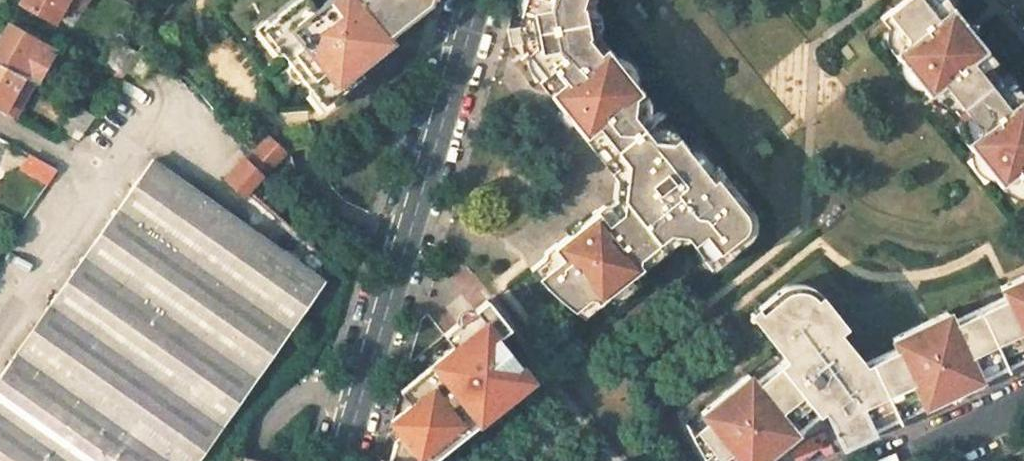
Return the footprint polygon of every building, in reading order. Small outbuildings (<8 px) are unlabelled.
[(21,3),(55,22),(66,2),(81,10),(87,0),(23,0),(21,3)] [(294,30),(337,84),(371,58),(392,42),(389,38),(427,7),(429,0),(333,0),(294,30)] [(608,47),(600,53),(588,35),(590,33),(584,5),(581,3),(582,0),(525,0),(521,16),(530,19),(531,26),(508,32),(512,47),(536,42),(537,48),(528,55),(545,76),(539,81),(564,112),(603,161),(655,120),(636,96),(643,90),(608,47)] [(998,185),(1008,177),(1023,196),(1023,89),(1018,82),(1010,88),(991,66),(999,60),(953,0),(904,0),(882,18),(904,45),(894,53),(929,99),(939,91),(972,132),(962,140),(998,185)] [(9,24),(0,41),(0,64),(23,77),(39,85),(58,51),(38,41),(9,24)] [(139,54),(112,38),(100,61),(124,75),(139,54)] [(0,64),(0,107),(5,110),(23,77),(0,64)] [(39,85),(23,77),(5,110),(20,119),(39,85)] [(95,117),(52,93),(38,120),(78,140),(95,117)] [(767,223),(720,163),(708,171),(680,135),(671,141),(655,120),(603,161),(616,178),(618,186),(619,192),(612,194),(566,230),(545,247),(545,254),(529,267),(533,272),(549,290),(565,304),(582,316),(688,233),(713,266),(767,223)] [(287,151),(268,138),(249,160),(246,158),(226,180),(244,196),(249,190),(266,173),(287,151)] [(56,170),(31,156),(22,170),(48,184),(56,170)] [(153,160),(0,376),(0,460),(198,460),(324,281),(153,160)] [(1023,359),(1023,273),(1001,284),(1005,293),(951,319),(947,309),(890,336),(895,345),(852,365),(848,359),(854,353),(834,327),(841,321),(815,288),(804,283),(799,282),(791,282),(781,285),(745,313),(782,358),(751,382),(744,373),(695,412),(702,420),(687,432),(696,443),(700,454),(705,460),(764,460),(794,437),(792,434),(823,410),(829,418),(844,449),(873,435),(871,430),(924,406),(926,410),(982,384),(980,379),(1023,359)] [(537,383),(505,340),(515,333),(489,299),(445,333),(455,344),(404,387),(416,401),(393,418),(400,426),(390,460),(380,457),(379,460),(441,460),(537,383)]
